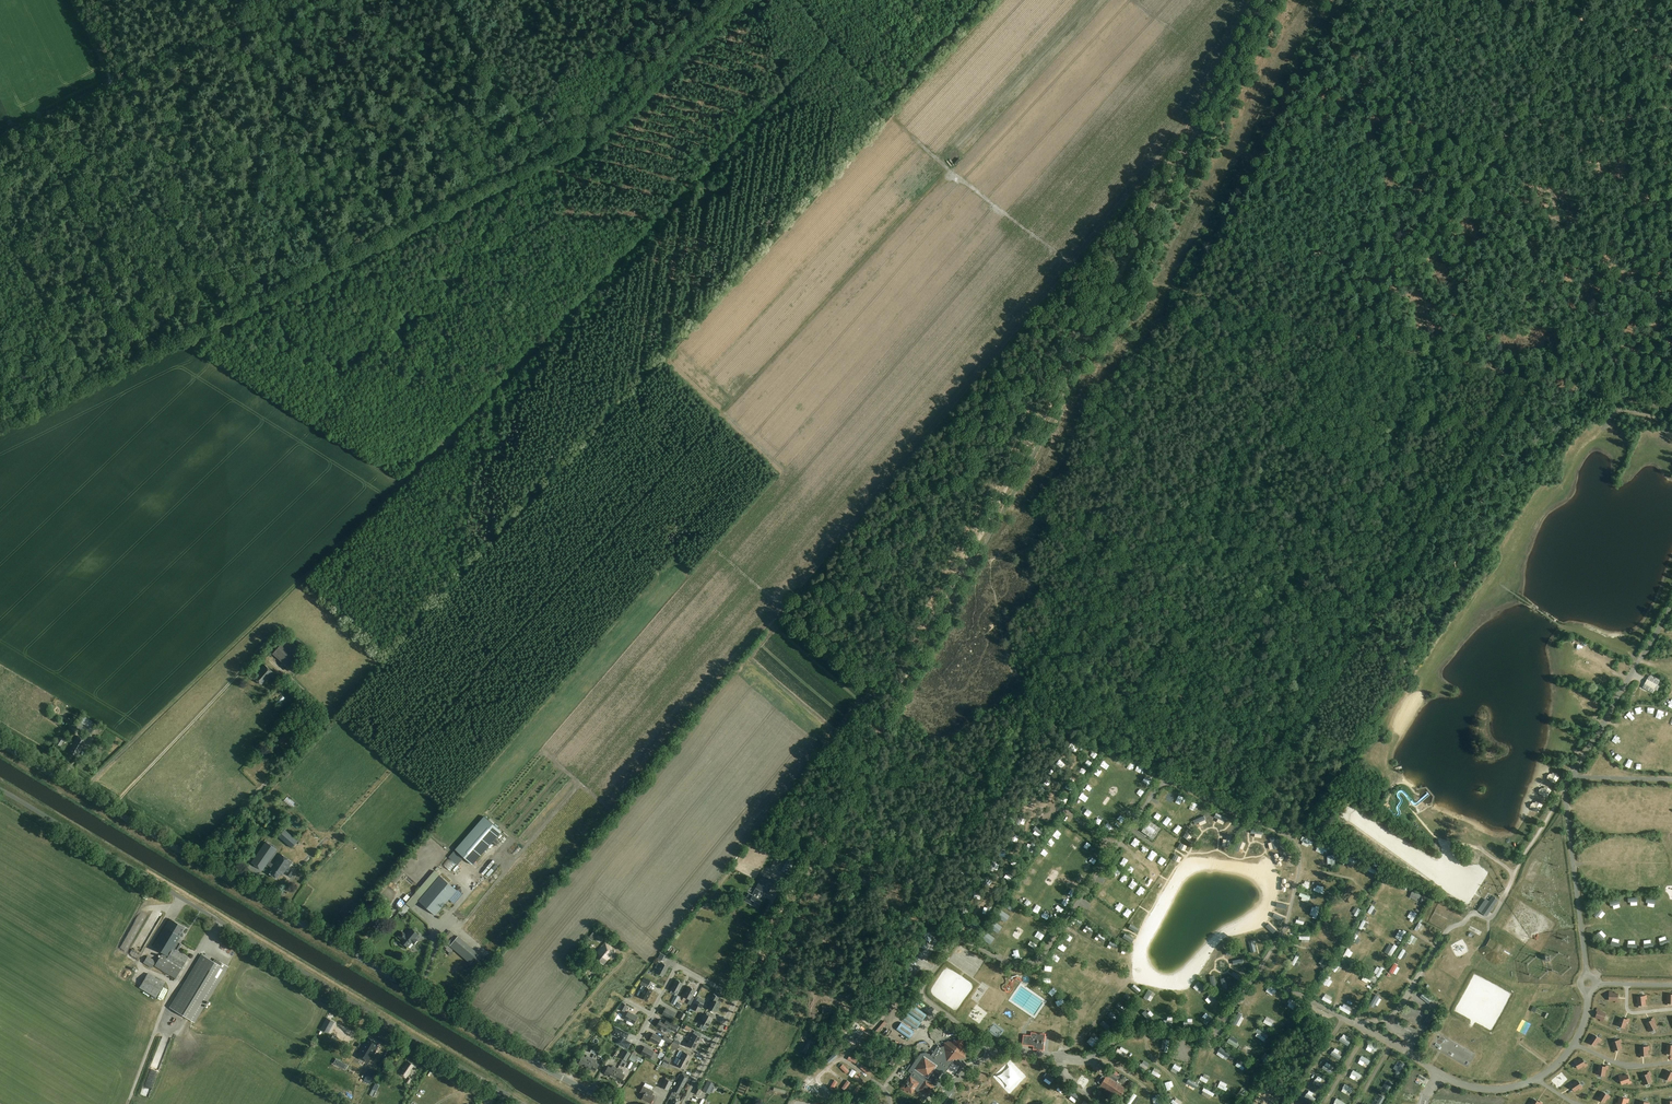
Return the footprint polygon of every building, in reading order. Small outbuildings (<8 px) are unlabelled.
[(300,651),(287,638),(273,654),(287,666),(300,651)] [(275,674),(265,664),(258,672),(260,673),(255,679),(261,684),(266,679),(268,681),(275,674)] [(1660,681),(1650,675),(1643,687),(1653,693),(1655,689),(1657,690),(1660,686),(1658,685),(1660,681)] [(97,724),(83,716),(76,727),(90,736),(97,724)] [(295,734),(299,730),(294,725),(290,729),(292,731),(290,733),(288,731),(278,741),(284,747),(294,736),(293,735),(295,733),(295,734)] [(55,743),(61,746),(65,740),(59,736),(55,743)] [(86,741),(78,736),(68,751),(77,757),(79,752),(78,752),(80,749),(81,750),(86,741)] [(1178,806),(1182,800),(1174,796),(1171,801),(1178,806)] [(287,800),(284,803),(292,811),(295,807),(287,800)] [(1194,805),(1192,812),(1200,814),(1202,807),(1194,805)] [(493,823),(485,816),(456,850),(459,852),(457,853),(455,851),(443,865),(451,871),(462,858),(461,857),(463,855),(464,856),(493,823)] [(1159,828),(1149,821),(1142,832),(1151,838),(1154,835),(1155,836),(1158,832),(1157,831),(1159,828)] [(501,830),(494,823),(465,857),(472,863),(501,830)] [(1204,829),(1204,827),(1198,827),(1197,835),(1206,835),(1206,829),(1204,829)] [(298,841),(285,830),(279,836),(292,848),(298,841)] [(473,868),(479,873),(507,839),(500,834),(473,868)] [(1267,843),(1269,839),(1257,834),(1256,838),(1267,843)] [(1173,848),(1176,837),(1171,836),(1167,848),(1165,848),(1162,857),(1166,858),(1167,855),(1171,856),(1173,848)] [(1141,846),(1149,852),(1153,846),(1144,840),(1141,846)] [(1272,840),(1268,846),(1275,850),(1279,844),(1272,840)] [(267,841),(253,861),(264,869),(268,863),(272,866),(274,863),(269,860),(278,848),(267,841)] [(1590,862),(1597,854),(1592,851),(1586,858),(1590,862)] [(292,862),(281,854),(271,867),(272,867),(273,870),(270,874),(277,879),(280,874),(282,875),(285,871),(288,873),(287,874),(290,877),(293,872),(290,870),(287,868),(292,862)] [(1170,858),(1167,864),(1175,867),(1178,860),(1170,858)] [(495,871),(490,865),(484,871),(489,876),(495,871)] [(1141,877),(1144,873),(1141,871),(1143,868),(1139,865),(1134,872),(1141,877)] [(1160,872),(1166,878),(1172,873),(1166,867),(1160,872)] [(1594,880),(1592,876),(1594,874),(1591,871),(1585,875),(1590,883),(1594,880)] [(1287,873),(1286,882),(1293,884),(1294,874),(1287,873)] [(397,889),(406,879),(402,875),(393,885),(397,889)] [(484,879),(478,875),(474,881),(477,883),(469,893),(472,896),(484,879)] [(774,882),(762,875),(756,888),(752,895),(748,893),(744,901),(758,908),(762,900),(759,899),(763,892),(768,894),(774,882)] [(440,876),(419,900),(436,915),(457,890),(440,876)] [(866,878),(862,877),(861,885),(869,886),(870,879),(865,879),(866,878)] [(1150,880),(1147,880),(1146,879),(1142,880),(1144,892),(1149,892),(1149,889),(1152,889),(1150,880)] [(1289,891),(1290,889),(1282,887),(1279,902),(1286,903),(1286,900),(1289,901),(1290,897),(1286,896),(1287,891),(1289,891)] [(1314,894),(1324,896),(1325,893),(1319,891),(1320,888),(1316,887),(1314,894)] [(1104,896),(1107,891),(1100,888),(1095,896),(1100,898),(1102,894),(1104,896)] [(1145,902),(1148,902),(1149,896),(1142,895),(1141,905),(1145,906),(1145,902)] [(1499,900),(1493,896),(1489,902),(1488,901),(1483,908),(1484,908),(1481,913),(1487,916),(1499,900)] [(403,918),(411,908),(407,906),(408,904),(404,900),(399,906),(403,910),(399,915),(403,918)] [(1087,909),(1082,916),(1087,920),(1092,914),(1087,909)] [(161,914),(153,910),(150,917),(158,921),(161,914)] [(1598,921),(1601,923),(1606,918),(1600,912),(1593,919),(1597,922),(1598,921)] [(1136,917),(1141,922),(1142,921),(1144,922),(1147,919),(1140,913),(1136,917)] [(133,938),(142,917),(137,915),(128,937),(133,938)] [(368,916),(365,915),(363,919),(364,919),(360,926),(366,930),(371,922),(367,920),(368,916)] [(168,956),(173,947),(178,950),(181,944),(179,942),(179,941),(178,940),(180,936),(179,936),(184,928),(170,919),(152,947),(162,953),(168,956)] [(1272,923),(1282,927),(1284,923),(1273,919),(1272,923)] [(1414,934),(1420,936),(1423,928),(1418,926),(1414,934)] [(418,935),(411,928),(408,932),(408,933),(406,935),(402,932),(398,936),(402,939),(402,940),(404,942),(403,943),(408,947),(412,942),(414,944),(417,940),(415,938),(418,935)] [(1114,934),(1116,931),(1110,928),(1107,934),(1115,938),(1116,935),(1114,934)] [(599,931),(596,929),(590,937),(594,940),(596,938),(601,942),(607,934),(600,929),(599,931)] [(454,935),(449,930),(443,938),(448,942),(454,935)] [(1093,940),(1099,943),(1102,936),(1091,932),(1089,935),(1095,937),(1093,940)] [(1602,933),(1596,938),(1601,945),(1607,940),(1602,933)] [(458,936),(450,946),(470,964),(479,954),(458,936)] [(1132,945),(1133,941),(1125,939),(1123,946),(1133,948),(1134,945),(1132,945)] [(1670,944),(1666,944),(1666,940),(1658,941),(1659,950),(1670,948),(1670,944)] [(1610,948),(1618,951),(1620,944),(1612,941),(1610,948)] [(118,952),(122,955),(128,945),(124,942),(118,952)] [(612,947),(605,942),(594,957),(604,965),(615,951),(612,948),(612,947)] [(182,967),(188,957),(178,950),(173,947),(168,956),(167,958),(182,967)] [(162,953),(154,966),(175,978),(182,967),(167,958),(168,956),(162,953)] [(867,954),(864,953),(861,960),(868,963),(871,956),(867,955),(867,954)] [(213,962),(203,955),(171,1007),(193,1020),(218,980),(218,981),(227,966),(215,959),(213,962)] [(156,961),(148,956),(144,963),(152,968),(156,961)] [(668,966),(662,963),(657,973),(663,976),(668,966)] [(1245,972),(1249,968),(1245,964),(1241,969),(1245,972)] [(1378,968),(1372,976),(1378,980),(1383,972),(1378,968)] [(819,973),(819,972),(815,972),(816,980),(824,980),(824,972),(819,973)] [(165,984),(148,973),(140,987),(156,998),(165,984)] [(1204,973),(1200,979),(1208,983),(1212,978),(1204,973)] [(650,980),(644,977),(641,982),(645,983),(644,986),(647,987),(650,980)] [(683,983),(677,980),(672,990),(677,993),(683,983)] [(848,981),(845,980),(843,988),(851,989),(852,983),(848,982),(848,981)] [(652,990),(646,987),(643,993),(639,991),(637,995),(638,995),(638,996),(647,1000),(652,990)] [(695,990),(689,987),(684,997),(690,1000),(688,1004),(691,1005),(694,998),(692,996),(695,990)] [(1148,1000),(1151,993),(1148,992),(1149,990),(1145,988),(1142,998),(1148,1000)] [(1131,998),(1134,1000),(1141,991),(1138,989),(1131,998)] [(1092,997),(1093,1000),(1103,998),(1102,991),(1093,993),(1094,997),(1092,997)] [(1612,991),(1609,991),(1609,1000),(1615,1001),(1615,1003),(1618,1003),(1619,1000),(1617,1000),(1618,993),(1612,993),(1612,991)] [(1205,992),(1201,996),(1206,1002),(1211,999),(1205,992)] [(1373,1001),(1372,1005),(1387,1012),(1392,1002),(1374,993),(1371,1000),(1373,1001)] [(719,997),(713,994),(711,998),(712,999),(708,1008),(716,1012),(721,1003),(717,1001),(719,997)] [(1667,994),(1667,1001),(1664,1001),(1664,1004),(1667,1004),(1667,1003),(1671,1003),(1671,995),(1667,994)] [(697,996),(693,1003),(702,1008),(704,1004),(697,1000),(698,997),(697,996)] [(1323,1001),(1330,1004),(1332,999),(1325,996),(1323,1001)] [(1645,999),(1645,996),(1637,997),(1637,1004),(1635,1004),(1635,1007),(1639,1007),(1638,1005),(1645,1005),(1644,999),(1645,999)] [(796,999),(796,998),(792,998),(792,1006),(801,1005),(801,998),(796,999)] [(1096,1012),(1105,1009),(1101,999),(1095,1001),(1096,1003),(1093,1004),(1096,1012)] [(628,1005),(623,1002),(620,1008),(625,1011),(628,1005)] [(1289,1002),(1286,1008),(1294,1011),(1297,1006),(1289,1002)] [(702,1008),(693,1003),(687,1015),(689,1015),(692,1009),(699,1012),(702,1008)] [(826,1007),(826,1005),(822,1006),(823,1014),(832,1013),(831,1006),(826,1007)] [(927,1015),(913,1005),(908,1012),(922,1022),(927,1015)] [(676,1013),(666,1008),(662,1014),(672,1019),(676,1013)] [(1600,1009),(1597,1008),(1596,1011),(1597,1012),(1595,1018),(1600,1019),(1599,1022),(1603,1023),(1606,1013),(1599,1011),(1600,1009)] [(1531,1015),(1535,1016),(1536,1014),(1543,1017),(1544,1014),(1534,1009),(1531,1015)] [(687,1014),(681,1011),(679,1017),(684,1020),(687,1014)] [(638,1017),(628,1012),(625,1018),(634,1024),(638,1017)] [(921,1022),(908,1013),(903,1020),(916,1029),(921,1022)] [(713,1018),(705,1014),(700,1022),(708,1027),(713,1018)] [(327,1017),(321,1028),(326,1030),(332,1020),(327,1017)] [(1110,1017),(1103,1023),(1108,1028),(1115,1022),(1110,1017)] [(1616,1025),(1625,1028),(1627,1022),(1628,1022),(1630,1019),(1627,1018),(1626,1019),(1621,1017),(1619,1022),(1617,1022),(1616,1025)] [(1649,1031),(1657,1027),(1654,1022),(1655,1021),(1654,1018),(1651,1019),(1652,1020),(1646,1023),(1649,1028),(1647,1029),(1649,1031)] [(1270,1024),(1271,1021),(1266,1019),(1263,1024),(1273,1029),(1274,1026),(1270,1024)] [(660,1020),(657,1026),(662,1029),(661,1030),(665,1032),(668,1027),(672,1029),(672,1028),(676,1030),(678,1026),(672,1022),(670,1025),(660,1020)] [(914,1032),(901,1022),(896,1029),(909,1039),(914,1032)] [(1517,1034),(1525,1037),(1527,1035),(1530,1028),(1521,1024),(1517,1034)] [(628,1034),(614,1026),(610,1034),(619,1038),(617,1043),(627,1048),(630,1043),(625,1040),(628,1034)] [(662,1038),(653,1033),(650,1040),(658,1045),(662,1038)] [(690,1039),(699,1044),(702,1038),(693,1033),(691,1038),(688,1036),(686,1039),(689,1041),(690,1039)] [(1042,1034),(1036,1033),(1036,1036),(1024,1035),(1023,1044),(1035,1045),(1035,1049),(1041,1049),(1041,1046),(1043,1046),(1044,1037),(1042,1037),(1042,1034)] [(1601,1040),(1594,1034),(1590,1040),(1588,1039),(1586,1041),(1589,1043),(1589,1042),(1595,1046),(1598,1042),(1599,1043),(1601,1040)] [(673,1040),(664,1035),(662,1039),(671,1043),(673,1040)] [(1268,1037),(1265,1042),(1273,1047),(1276,1042),(1268,1037)] [(378,1043),(369,1038),(365,1043),(364,1043),(356,1055),(369,1063),(379,1046),(377,1045),(378,1043)] [(696,1050),(699,1044),(690,1039),(689,1041),(688,1043),(685,1042),(683,1045),(686,1047),(687,1045),(696,1050)] [(1442,1047),(1447,1049),(1449,1042),(1437,1039),(1435,1049),(1441,1051),(1442,1047)] [(1622,1042),(1621,1039),(1612,1042),(1614,1048),(1612,1049),(1613,1053),(1616,1052),(1616,1050),(1622,1048),(1620,1043),(1622,1042)] [(964,1057),(961,1040),(945,1043),(945,1046),(940,1047),(938,1045),(931,1055),(926,1052),(920,1053),(908,1071),(911,1074),(906,1080),(907,1081),(902,1088),(907,1091),(907,1090),(911,1093),(914,1089),(918,1092),(921,1089),(928,1094),(933,1087),(930,1085),(932,1081),(933,1082),(934,1080),(934,1079),(935,1077),(938,1079),(942,1072),(945,1072),(953,1061),(952,1059),(964,1057)] [(662,1041),(660,1045),(650,1041),(649,1044),(662,1050),(665,1042),(662,1041)] [(679,1045),(672,1042),(670,1046),(677,1050),(679,1045)] [(1084,1045),(1087,1052),(1094,1049),(1090,1042),(1084,1045)] [(1163,1043),(1160,1050),(1165,1053),(1169,1045),(1163,1043)] [(1667,1045),(1666,1051),(1663,1051),(1663,1054),(1667,1055),(1667,1054),(1671,1054),(1671,1045),(1667,1045)] [(1649,1046),(1640,1047),(1640,1053),(1639,1053),(1639,1057),(1642,1057),(1641,1055),(1648,1055),(1647,1050),(1649,1050),(1649,1046)] [(654,1052),(645,1047),(641,1053),(651,1058),(654,1052)] [(677,1056),(679,1052),(670,1048),(668,1051),(677,1056)] [(1120,1048),(1116,1055),(1125,1060),(1129,1054),(1120,1048)] [(625,1050),(620,1057),(626,1061),(631,1053),(625,1050)] [(1189,1061),(1189,1050),(1179,1050),(1179,1061),(1189,1061)] [(680,1058),(689,1063),(692,1057),(683,1052),(680,1058)] [(1201,1062),(1202,1058),(1205,1059),(1206,1053),(1199,1052),(1197,1061),(1201,1062)] [(638,1057),(632,1054),(629,1059),(635,1062),(638,1057)] [(579,1063),(587,1067),(592,1058),(587,1055),(586,1058),(582,1056),(579,1063)] [(672,1059),(665,1056),(662,1061),(664,1061),(662,1064),(667,1067),(668,1064),(669,1064),(672,1059)] [(337,1058),(335,1062),(347,1069),(349,1065),(337,1058)] [(597,1060),(592,1058),(587,1067),(596,1071),(599,1064),(596,1063),(597,1060)] [(685,1069),(689,1063),(680,1058),(676,1065),(685,1069)] [(1574,1061),(1578,1069),(1584,1065),(1585,1067),(1588,1065),(1586,1063),(1585,1063),(1582,1058),(1577,1061),(1576,1059),(1574,1061)] [(414,1065),(408,1061),(400,1074),(406,1078),(408,1075),(411,1072),(410,1071),(414,1065)] [(1007,1094),(1026,1079),(1021,1073),(1018,1076),(1009,1064),(993,1077),(1007,1094)] [(1243,1073),(1245,1070),(1237,1064),(1235,1067),(1243,1073)] [(1596,1074),(1605,1075),(1606,1069),(1608,1069),(1608,1066),(1605,1065),(1605,1067),(1599,1066),(1598,1071),(1596,1071),(1596,1074)] [(613,1078),(618,1068),(612,1066),(611,1068),(608,1066),(604,1073),(613,1078)] [(618,1068),(613,1078),(621,1082),(625,1075),(622,1073),(623,1071),(618,1068)] [(1174,1073),(1179,1077),(1182,1072),(1177,1068),(1174,1073)] [(1670,1081),(1671,1078),(1671,1072),(1668,1070),(1665,1075),(1664,1074),(1662,1077),(1670,1081)] [(1119,1077),(1109,1071),(1100,1085),(1112,1093),(1115,1095),(1116,1094),(1120,1097),(1126,1088),(1116,1082),(1119,1077)] [(1643,1085),(1652,1081),(1649,1075),(1651,1075),(1650,1072),(1647,1073),(1648,1074),(1642,1076),(1644,1081),(1642,1082),(1643,1085)] [(670,1103),(679,1103),(681,1101),(674,1097),(674,1098),(672,1097),(674,1092),(675,1093),(676,1092),(679,1094),(688,1077),(682,1073),(669,1098),(672,1100),(670,1103)] [(1619,1076),(1622,1084),(1628,1082),(1629,1084),(1632,1083),(1631,1080),(1630,1080),(1628,1075),(1622,1076),(1622,1075),(1619,1076)] [(672,1082),(665,1079),(662,1086),(669,1090),(672,1082)] [(1583,1088),(1577,1080),(1571,1084),(1570,1082),(1568,1084),(1569,1086),(1571,1086),(1574,1091),(1578,1089),(1579,1090),(1583,1088)] [(654,1091),(643,1086),(640,1092),(644,1094),(642,1099),(651,1103),(655,1095),(652,1094),(654,1091)] [(142,1100),(150,1101),(151,1090),(144,1089),(142,1100)] [(1610,1096),(1602,1091),(1599,1097),(1597,1096),(1595,1099),(1598,1101),(1598,1099),(1604,1103),(1607,1099),(1608,1099),(1610,1096)]
